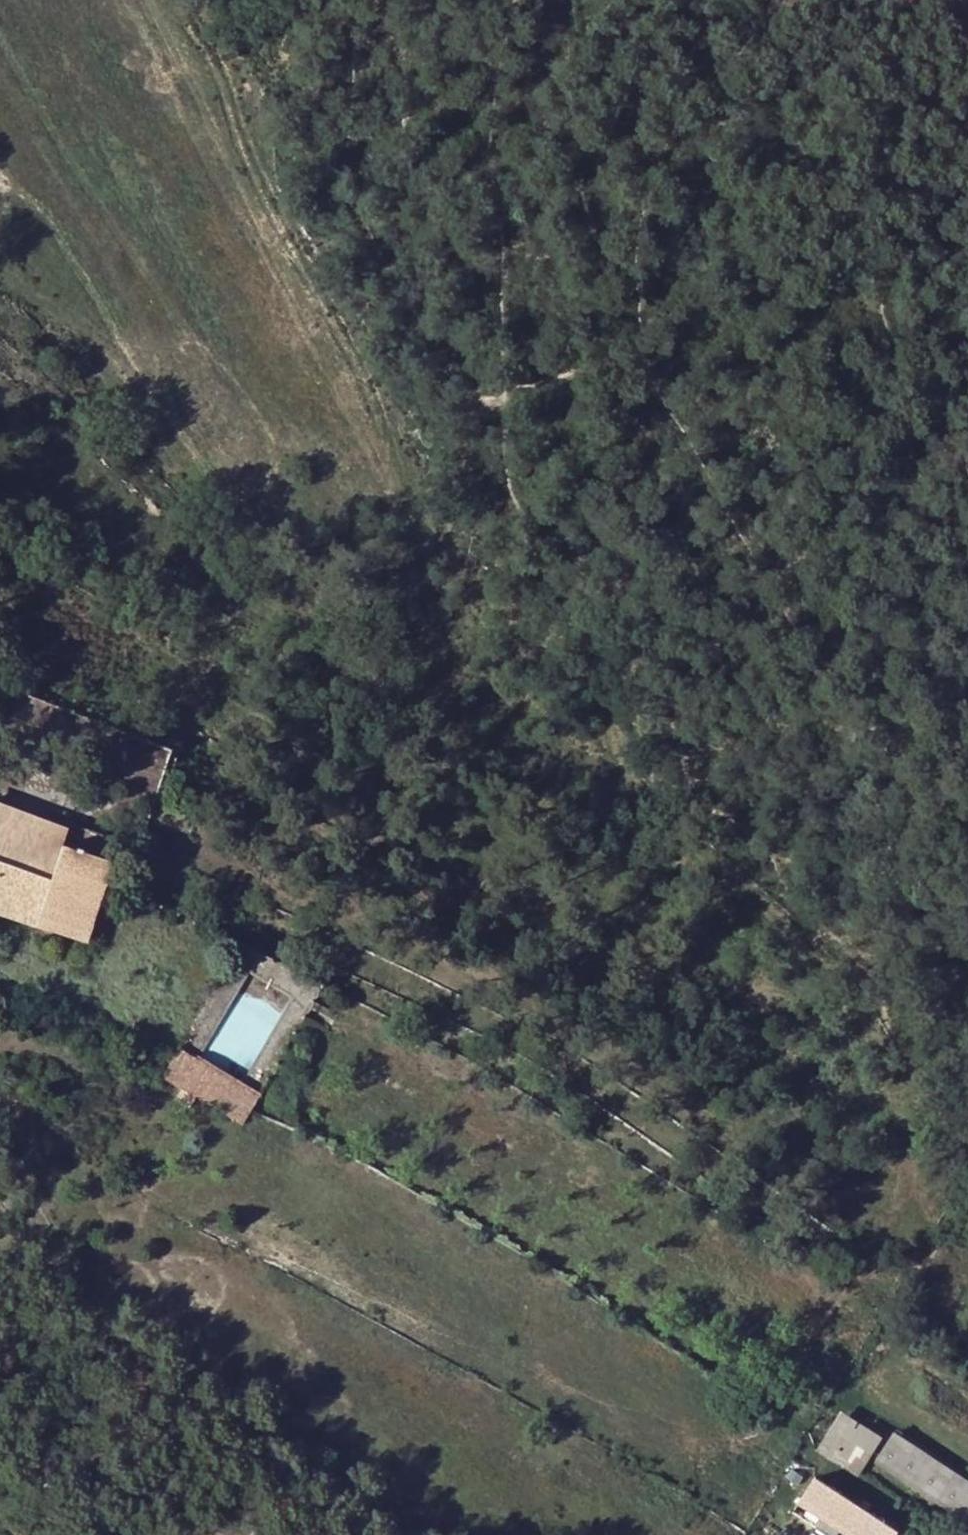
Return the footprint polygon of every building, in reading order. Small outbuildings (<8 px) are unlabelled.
[(170,752),(110,728),(92,774),(155,798),(170,752)] [(65,837),(68,828),(0,805),(0,814),(65,837)] [(42,906),(36,926),(73,938),(99,859),(110,862),(117,841),(69,824),(68,828),(65,837),(0,814),(0,863),(50,881),(42,906)] [(107,882),(113,863),(110,862),(99,859),(73,938),(86,943),(107,882)] [(42,906),(50,881),(0,863),(0,891),(42,906)] [(36,926),(42,906),(0,891),(0,913),(36,926)] [(195,1098),(242,1126),(325,988),(241,947),(162,1078),(183,1090),(176,1100),(189,1108),(195,1098)] [(857,1479),(883,1440),(842,1414),(817,1453),(857,1479)] [(895,1434),(876,1463),(967,1523),(967,1482),(895,1434)] [(899,1533),(816,1479),(802,1501),(854,1534),(898,1534),(899,1533)] [(247,1526),(245,1534),(257,1534),(259,1530),(247,1526)]
